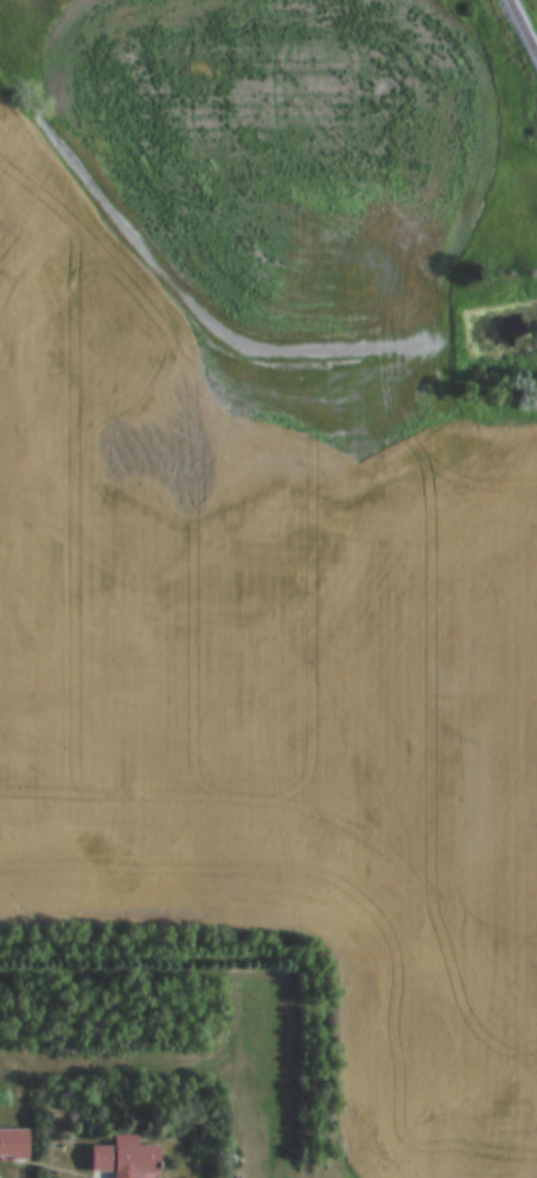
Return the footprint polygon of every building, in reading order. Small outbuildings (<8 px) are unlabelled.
[(0,1129),(0,1158),(30,1158),(30,1129),(0,1129)] [(141,1147),(141,1136),(117,1136),(117,1147),(94,1147),(94,1173),(117,1173),(117,1177),(142,1177),(142,1175),(163,1175),(163,1147),(141,1147)]
